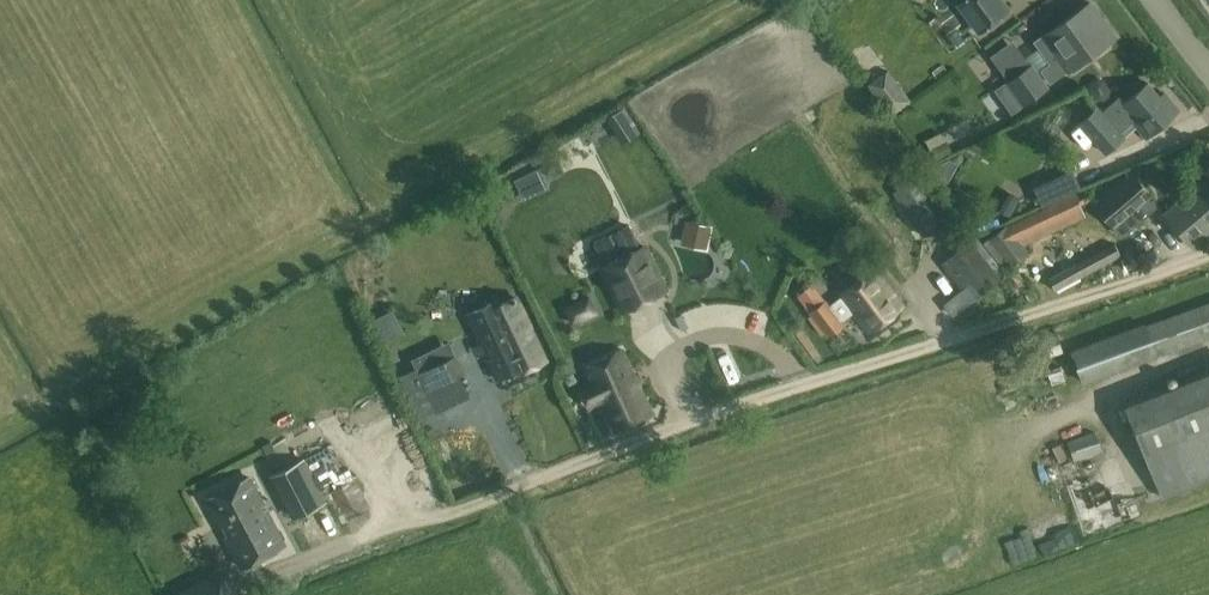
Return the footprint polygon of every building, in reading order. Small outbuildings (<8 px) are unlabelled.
[(958,1),(978,29),(1009,7),(1005,0),(960,0),(958,1)] [(1083,60),(1086,58),(1115,37),(1090,2),(1035,42),(1050,64),(1041,70),(1050,83),(1068,70),(1071,68),(1073,71),(1085,63),(1083,60)] [(998,59),(1016,42),(1004,29),(986,46),(998,59)] [(1005,82),(1022,105),(1049,86),(1032,63),(1005,82)] [(890,114),(910,99),(887,69),(867,84),(890,114)] [(1089,89),(1094,98),(1103,100),(1109,96),(1110,89),(1104,79),(1097,77),(1091,81),(1089,89)] [(1005,82),(995,90),(1012,113),(1022,105),(1022,104),(1005,82)] [(1120,131),(1132,121),(1146,137),(1179,108),(1165,92),(1160,96),(1147,82),(1124,102),(1119,96),(1102,110),(1098,106),(1080,122),(1105,151),(1123,135),(1120,131)] [(623,142),(639,132),(624,107),(608,117),(623,142)] [(931,148),(946,141),(941,131),(926,139),(931,149),(931,148)] [(931,148),(937,158),(952,150),(947,140),(946,141),(931,148)] [(561,164),(548,171),(552,179),(565,172),(561,164)] [(1073,169),(1034,187),(1042,206),(1081,188),(1073,169)] [(1147,195),(1151,192),(1132,170),(1095,202),(1122,233),(1155,204),(1147,195)] [(1166,211),(1194,243),(1208,230),(1208,175),(1166,211)] [(923,236),(948,219),(919,176),(894,193),(923,236)] [(1007,190),(998,207),(1010,214),(1020,198),(1007,190)] [(1007,225),(990,237),(1011,266),(1028,254),(1017,238),(1082,208),(1075,193),(1007,225)] [(686,221),(682,241),(706,246),(710,226),(686,221)] [(1109,236),(1071,261),(1079,273),(1117,247),(1109,236)] [(1000,280),(972,241),(943,262),(963,289),(968,285),(977,297),(1000,280)] [(664,288),(643,245),(600,266),(621,310),(664,288)] [(1060,284),(1077,275),(1071,263),(1054,272),(1060,284)] [(903,306),(874,268),(840,294),(842,296),(829,306),(825,300),(810,311),(829,337),(844,325),(842,322),(853,312),(869,332),(903,306)] [(563,302),(568,317),(591,308),(586,294),(563,302)] [(544,359),(528,325),(513,296),(498,303),(496,298),(465,314),(496,378),(514,368),(516,372),(544,359)] [(1208,338),(1208,303),(1069,355),(1080,386),(1208,338)] [(393,310),(371,321),(381,343),(404,333),(393,310)] [(416,368),(417,370),(447,356),(441,344),(411,358),(416,368)] [(620,348),(583,366),(592,386),(581,392),(587,405),(599,399),(614,429),(651,411),(620,348)] [(453,358),(423,372),(417,375),(425,393),(462,376),(453,358)] [(1124,403),(1162,496),(1208,477),(1208,370),(1124,403)] [(450,400),(470,395),(466,381),(447,386),(450,400)] [(299,443),(312,433),(302,420),(289,430),(299,443)] [(1096,431),(1066,437),(1069,453),(1100,447),(1096,431)] [(505,459),(518,453),(508,432),(495,438),(505,459)] [(1069,541),(1045,446),(994,459),(1017,554),(1069,541)] [(301,458),(271,473),(292,514),(322,499),(301,458)] [(224,533),(240,563),(282,541),(264,505),(259,508),(256,503),(261,500),(247,473),(204,496),(219,523),(223,520),(229,530),(224,533)] [(348,473),(326,487),(344,517),(366,504),(348,473)] [(1094,493),(1097,518),(1127,515),(1124,490),(1094,493)] [(989,551),(994,565),(1019,556),(1014,542),(989,551)] [(176,584),(182,594),(227,594),(242,587),(227,557),(176,584)]
